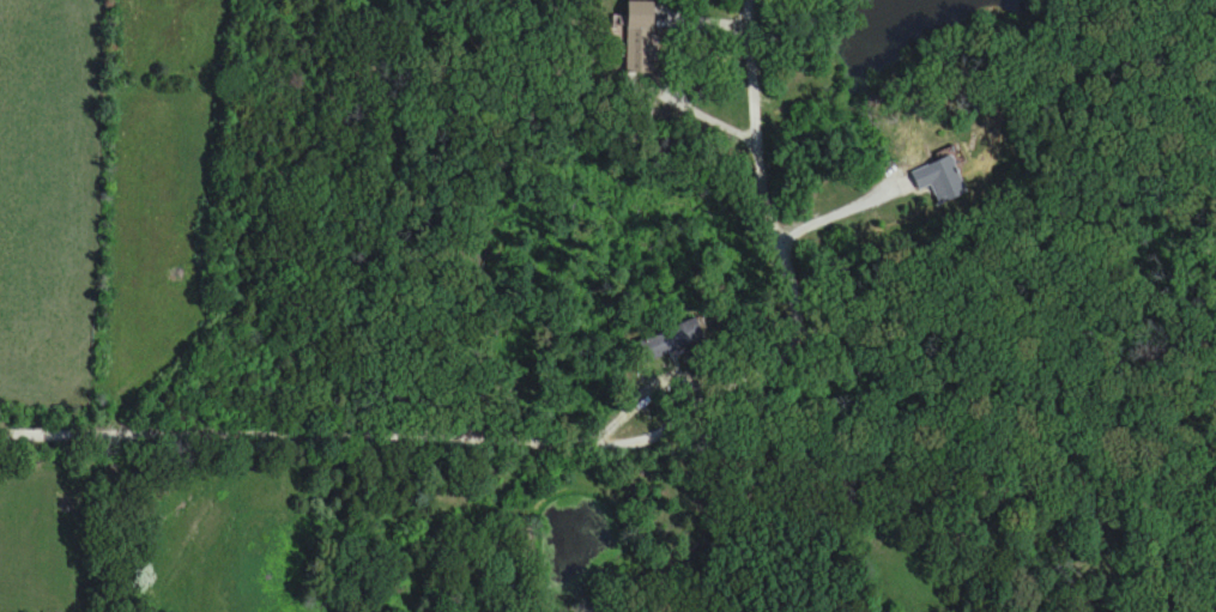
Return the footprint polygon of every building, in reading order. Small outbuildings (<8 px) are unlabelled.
[(625,72),(651,72),(651,2),(625,2),(625,72)] [(897,176),(906,197),(930,187),(938,206),(967,194),(951,154),(897,176)] [(639,342),(647,362),(706,340),(698,319),(639,342)]
